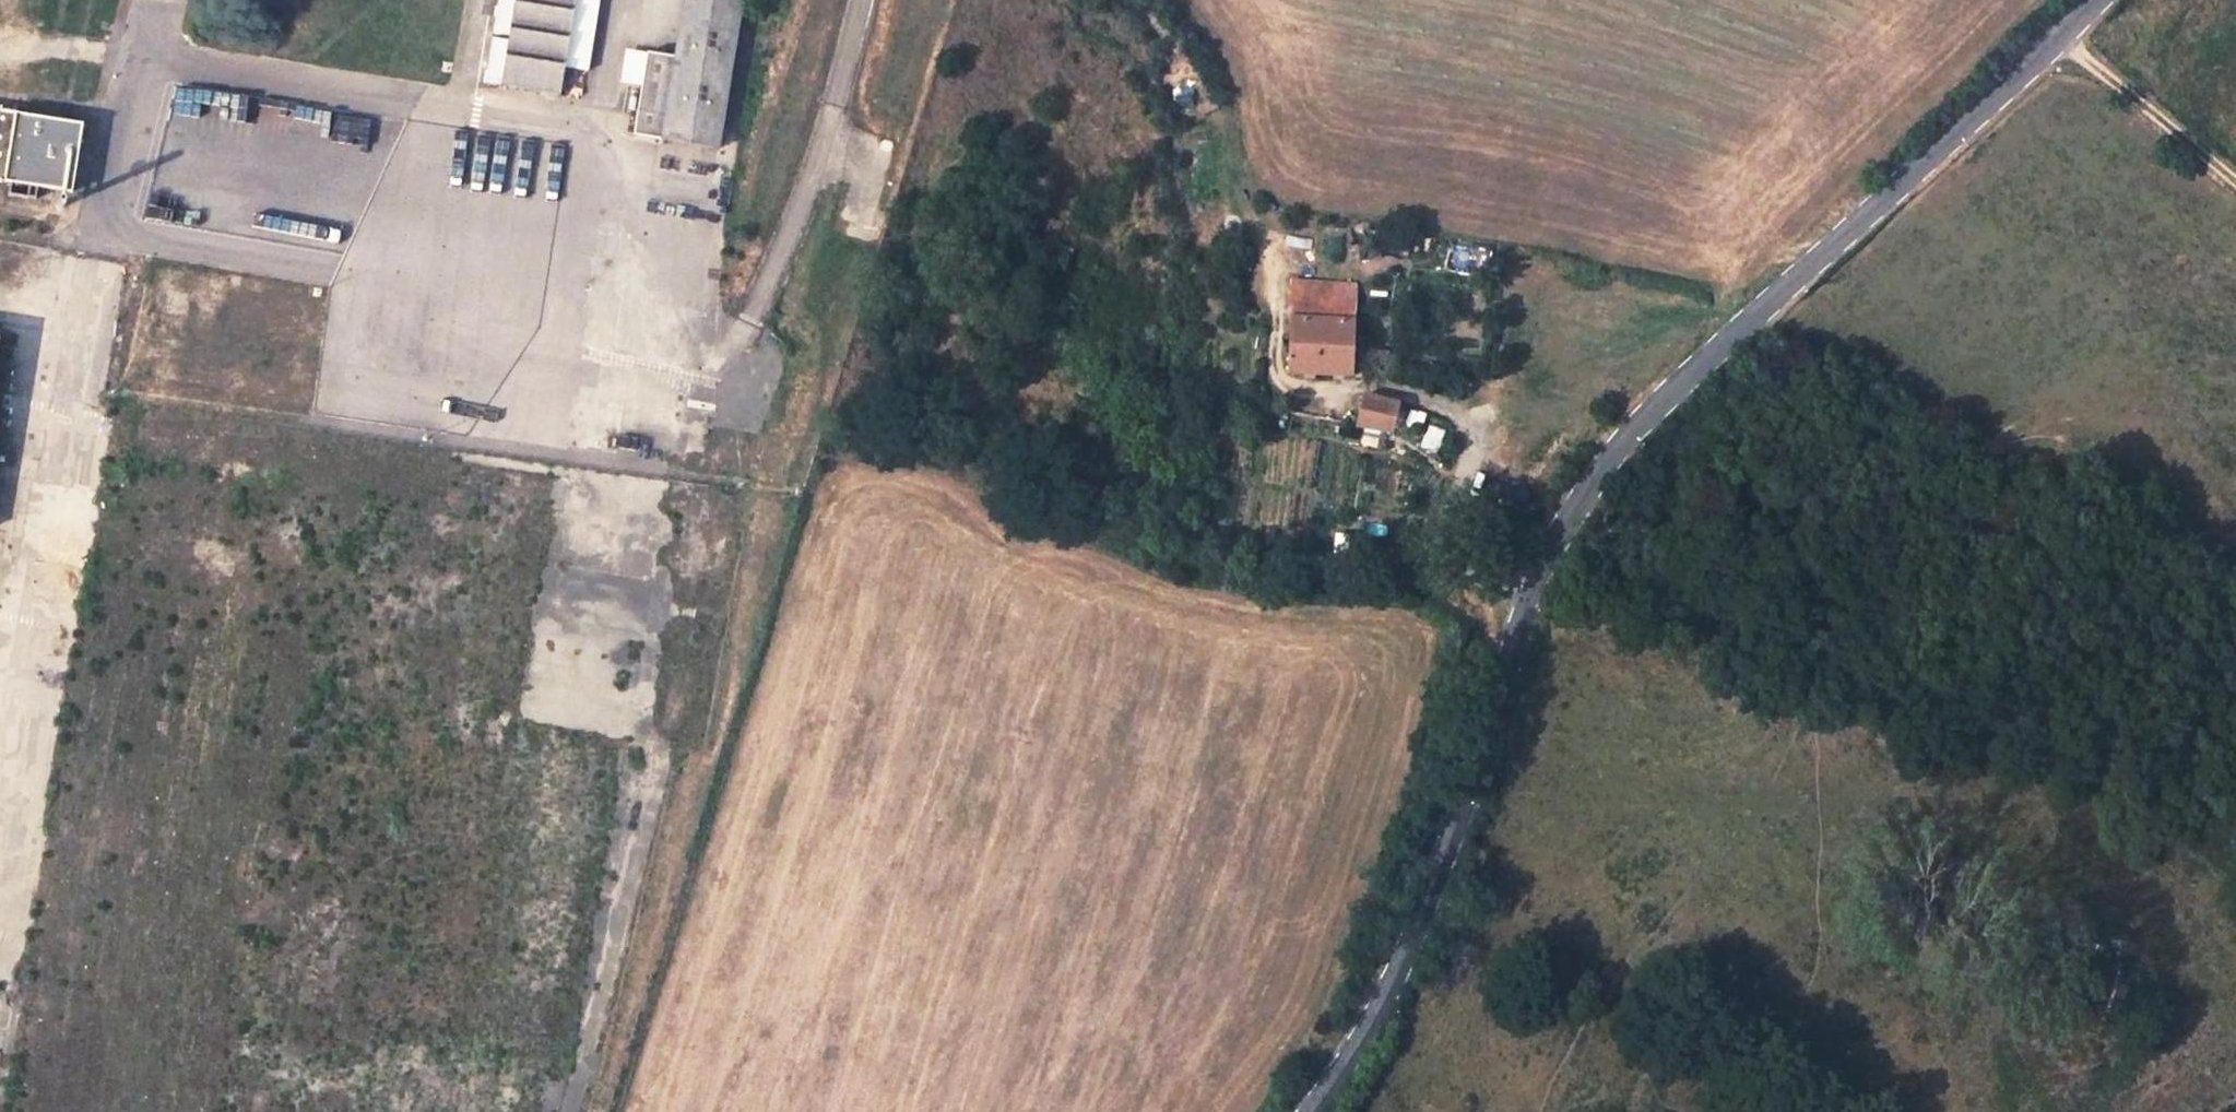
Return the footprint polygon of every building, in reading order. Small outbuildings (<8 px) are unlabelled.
[(504,86),(559,95),(575,0),(518,0),(504,86)] [(636,135),(718,149),(742,0),(687,0),(679,58),(648,53),(636,135)] [(73,193),(84,125),(0,111),(0,181),(73,193)] [(1052,220),(1038,252),(1048,257),(1062,225),(1052,220)] [(1294,284),(1290,376),(1352,377),(1353,290),(1294,284)] [(1363,396),(1357,427),(1389,434),(1396,403),(1363,396)] [(1353,430),(1353,443),(1379,445),(1379,432),(1353,430)]
